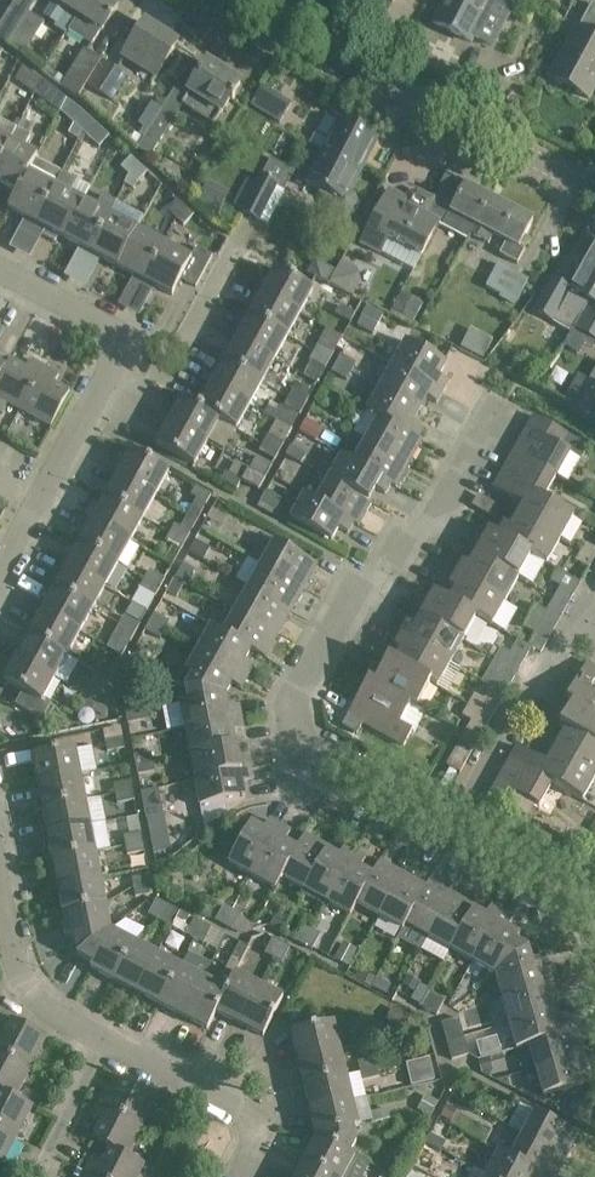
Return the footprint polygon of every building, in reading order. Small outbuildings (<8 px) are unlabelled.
[(78,16),(79,16),(88,0),(55,0),(54,1),(56,2),(47,16),(59,24),(68,9),(78,16)] [(67,32),(80,40),(92,47),(93,46),(103,30),(104,31),(119,6),(110,0),(88,0),(79,16),(78,16),(67,32)] [(433,24),(470,43),(474,36),(490,44),(513,0),(445,0),(433,24)] [(580,27),(579,27),(550,79),(588,100),(594,87),(594,6),(592,5),(580,27)] [(0,25),(0,41),(7,45),(7,46),(9,47),(25,22),(9,12),(0,25)] [(25,22),(9,47),(23,56),(45,23),(30,14),(25,22)] [(177,43),(144,22),(123,55),(156,76),(177,43)] [(85,86),(87,86),(102,61),(101,61),(84,50),(60,87),(77,99),(85,86)] [(129,79),(102,61),(87,86),(113,103),(129,79)] [(241,82),(207,61),(181,102),(216,123),(241,82)] [(16,81),(33,94),(34,93),(43,83),(23,68),(16,81)] [(52,89),(43,83),(34,93),(33,94),(43,101),(52,89)] [(291,104),(263,86),(251,104),(279,122),(291,104)] [(85,131),(94,123),(67,101),(61,113),(83,134),(85,131)] [(150,158),(181,110),(167,102),(137,149),(150,158)] [(380,139),(341,118),(324,152),(362,171),(380,139)] [(0,159),(0,186),(16,194),(17,195),(28,172),(29,173),(36,160),(38,154),(25,147),(31,137),(27,135),(32,126),(22,120),(16,130),(15,129),(10,139),(0,159)] [(15,129),(2,122),(0,125),(0,159),(10,139),(15,129)] [(109,137),(94,123),(85,131),(83,134),(99,148),(109,137)] [(303,169),(298,178),(333,196),(331,201),(334,212),(344,217),(355,214),(360,204),(358,194),(352,191),(362,171),(324,152),(312,173),(303,169)] [(131,178),(131,177),(141,167),(131,157),(120,168),(131,178)] [(259,224),(280,185),(285,188),(293,171),(270,159),(261,175),(241,213),(259,224)] [(17,195),(16,194),(8,210),(35,224),(55,187),(62,174),(36,160),(29,173),(28,172),(17,195)] [(148,173),(141,167),(131,177),(131,178),(126,187),(133,191),(137,184),(148,173)] [(471,234),(490,197),(465,184),(468,178),(450,168),(445,176),(433,200),(432,200),(425,214),(440,222),(439,224),(467,240),(470,235),(471,234)] [(55,187),(35,224),(46,230),(43,235),(56,242),(59,236),(64,239),(83,201),(90,189),(76,181),(76,182),(62,174),(55,187)] [(209,184),(200,202),(211,207),(211,185),(209,184)] [(407,193),(403,202),(388,194),(361,242),(381,253),(389,238),(422,256),(439,224),(440,222),(425,214),(432,200),(433,199),(416,190),(407,193)] [(92,206),(83,201),(64,239),(91,253),(111,216),(117,204),(99,194),(92,206)] [(471,234),(470,235),(488,244),(489,244),(494,234),(507,241),(500,253),(499,255),(517,265),(518,263),(526,249),(521,246),(520,246),(534,221),(490,197),(471,234)] [(177,221),(187,210),(178,201),(167,212),(177,221)] [(117,204),(111,216),(91,253),(118,267),(138,230),(144,218),(117,204)] [(194,217),(187,210),(177,221),(184,227),(194,217)] [(138,230),(118,267),(133,275),(145,281),(164,244),(138,230)] [(173,296),(181,281),(196,289),(213,257),(196,248),(191,258),(164,244),(145,281),(173,296)] [(594,293),(594,252),(572,292),(552,280),(534,312),(553,323),(553,322),(572,333),(573,330),(578,322),(594,293)] [(328,283),(335,269),(316,259),(308,273),(328,283)] [(342,259),(329,283),(354,296),(361,283),(358,268),(342,259)] [(482,295),(510,310),(526,280),(514,273),(498,264),(482,295)] [(262,292),(301,313),(314,290),(275,268),(262,292)] [(249,315),(288,336),(301,313),(262,292),(249,315)] [(423,305),(402,293),(392,312),(413,324),(423,305)] [(578,322),(573,330),(594,342),(594,293),(578,322)] [(356,312),(339,304),(334,313),(351,322),(356,312)] [(237,339),(276,360),(288,336),(249,315),(237,339)] [(363,316),(356,326),(373,335),(379,326),(363,316)] [(330,359),(342,336),(326,327),(313,350),(330,359)] [(493,340),(471,328),(461,347),(483,359),(493,340)] [(224,362),(263,383),(276,360),(237,339),(224,362)] [(442,392),(448,380),(438,374),(444,363),(405,342),(392,365),(442,392)] [(313,350),(308,359),(311,361),(303,374),(317,383),(330,359),(313,350)] [(341,355),(336,364),(352,372),(356,365),(341,355)] [(8,364),(0,360),(0,380),(8,364)] [(211,385),(250,407),(263,383),(224,362),(211,385)] [(30,363),(25,371),(9,363),(8,364),(0,380),(0,403),(21,414),(44,370),(30,363)] [(336,364),(331,373),(347,382),(352,372),(336,364)] [(419,409),(425,397),(436,403),(442,392),(392,365),(380,388),(419,409)] [(51,430),(70,397),(53,388),(58,378),(44,370),(21,414),(51,430)] [(586,379),(571,407),(594,420),(594,384),(586,379)] [(211,385),(199,409),(237,430),(250,407),(211,385)] [(416,438),(422,427),(412,422),(419,409),(380,388),(367,411),(379,417),(416,438)] [(305,406),(310,399),(293,390),(289,397),(305,406)] [(289,397),(284,408),(300,416),(305,406),(289,397)] [(182,399),(169,423),(207,444),(219,422),(220,420),(199,409),(182,399)] [(282,411),(276,421),(292,430),(297,421),(291,417),(282,411)] [(416,438),(379,417),(366,440),(409,463),(421,441),(416,438)] [(533,417),(513,452),(557,477),(570,454),(564,450),(570,438),(533,417)] [(314,424),(306,419),(299,432),(307,437),(314,424)] [(169,423),(156,446),(195,467),(207,444),(169,423)] [(280,453),(284,444),(268,435),(263,444),(280,453)] [(354,463),(396,487),(409,463),(366,440),(354,463)] [(263,444),(259,453),(275,462),(280,453),(263,444)] [(290,447),(285,456),(301,465),(306,456),(290,447)] [(544,501),(557,477),(513,452),(500,476),(544,501)] [(155,497),(168,474),(131,454),(118,477),(155,497)] [(251,465),(265,473),(270,463),(256,455),(251,465)] [(369,502),(375,491),(385,497),(391,485),(395,488),(396,487),(354,463),(353,464),(341,457),(329,480),(369,502)] [(236,490),(248,469),(236,462),(229,474),(226,472),(220,481),(236,490)] [(248,469),(241,481),(258,491),(265,479),(248,469)] [(573,517),(544,501),(500,476),(493,488),(523,505),(517,515),(560,540),(573,517)] [(118,477),(106,500),(143,520),(155,497),(118,477)] [(358,526),(371,503),(369,502),(329,480),(316,503),(358,526)] [(188,515),(198,520),(212,496),(196,487),(190,496),(196,500),(188,515)] [(281,503),(265,494),(260,503),(276,512),(281,503)] [(291,519),(332,541),(337,531),(346,536),(353,524),(358,527),(358,526),(316,503),(316,504),(303,497),(291,519)] [(106,500),(93,523),(130,543),(143,520),(106,500)] [(169,535),(185,543),(198,520),(188,515),(180,529),(175,525),(169,535)] [(547,563),(560,540),(517,515),(509,529),(502,525),(496,535),(532,555),(547,563)] [(93,523),(80,546),(117,566),(130,543),(93,523)] [(518,579),(532,555),(496,535),(489,531),(475,555),(518,579)] [(185,543),(169,535),(165,543),(181,551),(185,543)] [(188,552),(202,560),(209,547),(195,539),(188,552)] [(303,588),(315,565),(272,542),(260,565),(303,588)] [(585,543),(575,561),(589,570),(594,559),(594,549),(585,543)] [(80,546),(67,569),(104,589),(117,566),(80,546)] [(187,585),(201,560),(187,552),(174,577),(181,582),(187,585)] [(505,602),(518,579),(475,555),(468,568),(461,564),(455,574),(505,602)] [(260,565),(247,588),(290,611),(303,588),(260,565)] [(67,569),(55,592),(92,613),(104,589),(67,569)] [(553,598),(568,607),(581,584),(558,570),(551,582),(560,587),(553,598)] [(144,581),(160,590),(165,580),(149,571),(144,581)] [(474,615),(476,616),(492,625),(505,602),(455,574),(448,586),(455,590),(449,601),(474,615)] [(174,577),(166,591),(174,596),(181,582),(174,577)] [(160,590),(144,581),(140,588),(155,597),(160,590)] [(247,588),(235,611),(278,634),(290,611),(247,588)] [(55,592),(42,616),(79,636),(92,613),(55,592)] [(460,640),(474,615),(449,601),(432,592),(418,616),(460,640)] [(555,630),(568,607),(553,598),(546,611),(537,606),(531,617),(555,630)] [(131,604),(125,616),(139,623),(145,612),(131,604)] [(235,611),(222,635),(250,650),(265,658),(278,634),(235,611)] [(154,614),(149,623),(165,631),(169,623),(154,614)] [(42,616),(29,639),(66,659),(79,636),(42,616)] [(448,662),(460,640),(418,616),(412,627),(406,623),(399,635),(448,662)] [(133,635),(139,626),(124,617),(118,627),(133,635)] [(542,653),(555,630),(531,617),(524,629),(534,634),(527,645),(542,653)] [(149,623),(145,631),(160,640),(165,631),(149,623)] [(118,627),(114,634),(129,642),(133,635),(118,627)] [(209,628),(197,651),(246,678),(252,667),(243,662),(250,650),(209,628)] [(393,662),(430,683),(435,685),(448,662),(399,635),(392,647),(399,651),(393,662)] [(29,639),(16,662),(53,682),(66,659),(29,639)] [(541,654),(542,653),(527,645),(517,640),(510,653),(501,648),(494,659),(518,672),(531,649),(541,654)] [(137,649),(132,659),(142,665),(148,654),(137,649)] [(197,651),(184,674),(192,679),(195,673),(227,690),(230,685),(239,690),(246,678),(197,651)] [(430,683),(393,662),(386,658),(372,683),(416,708),(430,683)] [(505,695),(518,672),(494,659),(488,670),(497,675),(496,678),(486,672),(480,681),(505,695)] [(16,662),(3,685),(40,705),(53,682),(16,662)] [(110,680),(114,671),(99,663),(94,671),(110,680)] [(566,699),(572,702),(594,715),(594,667),(586,663),(566,699)] [(89,680),(81,694),(97,703),(108,709),(118,715),(115,702),(110,680),(94,671),(89,680)] [(226,702),(224,695),(227,690),(195,673),(192,679),(185,691),(188,703),(189,710),(226,702)] [(401,747),(410,731),(413,733),(424,712),(416,708),(372,683),(368,681),(348,717),(363,726),(401,747)] [(492,718),(505,695),(480,681),(490,688),(484,699),(474,694),(469,705),(492,718)] [(80,697),(76,703),(92,712),(97,703),(81,694),(80,697)] [(143,711),(141,702),(123,705),(125,715),(143,711)] [(241,719),(238,707),(227,710),(226,702),(189,710),(188,703),(179,705),(185,731),(241,719)] [(572,702),(558,726),(565,730),(594,746),(594,715),(572,702)] [(478,742),(492,718),(469,705),(462,717),(471,722),(464,734),(478,742)] [(143,711),(125,715),(127,725),(145,721),(143,711)] [(348,717),(347,717),(340,728),(357,737),(363,726),(348,717)] [(185,731),(190,756),(236,747),(233,734),(243,732),(241,719),(185,731)] [(594,775),(594,746),(565,730),(552,753),(594,777),(594,775)] [(460,774),(478,742),(464,734),(446,766),(460,774)] [(105,743),(107,753),(124,749),(123,739),(105,743)] [(581,800),(594,777),(552,753),(546,764),(515,746),(508,758),(551,782),(581,800)] [(190,756),(195,782),(251,771),(248,759),(238,761),(236,747),(190,756)] [(38,787),(80,779),(75,752),(32,761),(38,787)] [(136,767),(153,764),(151,753),(133,757),(136,767)] [(551,782),(508,758),(487,795),(525,816),(532,804),(537,807),(551,782)] [(136,767),(137,776),(155,773),(153,764),(136,767)] [(195,782),(200,808),(245,799),(242,786),(253,784),(251,771),(195,782)] [(43,813),(85,804),(80,779),(38,787),(43,813)] [(115,798),(134,795),(131,782),(113,786),(115,798)] [(158,789),(141,793),(146,819),(163,815),(158,789)] [(115,798),(117,805),(135,802),(134,795),(115,798)] [(48,839),(91,830),(85,804),(43,813),(48,839)] [(277,827),(267,821),(262,830),(250,824),(228,865),(249,877),(277,827)] [(297,849),(284,841),(288,833),(277,827),(249,877),(274,890),(280,878),(297,849)] [(53,864),(96,856),(91,830),(48,839),(53,864)] [(167,833),(150,836),(153,854),(170,850),(167,833)] [(144,846),(141,834),(123,837),(126,850),(144,846)] [(297,849),(280,878),(304,891),(326,852),(328,849),(304,836),(297,849)] [(581,848),(594,857),(594,856),(594,843),(587,838),(581,848)] [(126,850),(127,857),(145,853),(144,846),(126,850)] [(326,852),(304,891),(326,903),(353,854),(343,849),(337,859),(326,852)] [(326,903),(348,916),(355,904),(375,867),(353,854),(326,903)] [(58,890),(101,881),(96,856),(53,864),(58,890)] [(355,904),(378,917),(401,875),(378,863),(376,867),(375,867),(355,904)] [(134,889),(151,885),(149,875),(132,879),(134,889)] [(378,917),(400,929),(403,924),(403,925),(424,888),(401,875),(378,917)] [(101,881),(58,890),(63,916),(106,907),(101,881)] [(403,925),(427,938),(450,896),(427,883),(424,888),(403,925)] [(153,895),(151,885),(134,889),(135,898),(153,895)] [(427,938),(450,950),(473,908),(450,896),(427,938)] [(156,900),(148,916),(160,922),(168,906),(156,900)] [(180,913),(168,906),(160,922),(172,928),(180,913)] [(231,910),(224,906),(215,921),(222,926),(231,910)] [(106,907),(63,916),(69,942),(75,940),(78,957),(94,965),(103,950),(97,942),(112,931),(111,930),(106,907)] [(450,950),(472,963),(500,914),(490,908),(485,918),(473,912),(475,909),(473,908),(450,950)] [(241,916),(231,910),(222,926),(232,931),(236,933),(244,933),(251,931),(256,924),(241,916)] [(472,963),(488,972),(515,944),(518,937),(505,930),(510,920),(500,914),(472,963)] [(272,929),(281,934),(287,923),(278,918),(272,929)] [(205,925),(194,919),(185,936),(196,941),(205,925)] [(205,925),(196,941),(203,945),(212,929),(205,925)] [(311,930),(303,925),(295,941),(302,946),(311,930)] [(302,946),(312,951),(321,936),(311,930),(302,946)] [(103,950),(94,965),(91,971),(115,983),(136,943),(112,931),(97,942),(103,950)] [(284,945),(272,939),(264,955),(275,961),(284,945)] [(138,995),(159,956),(136,943),(115,983),(138,995)] [(224,970),(235,975),(248,948),(239,943),(224,970)] [(343,944),(334,960),(347,967),(356,951),(343,944)] [(515,944),(488,972),(493,974),(496,984),(534,962),(529,963),(525,950),(515,944)] [(284,945),(275,961),(282,964),(290,948),(284,945)] [(162,1007),(182,968),(159,956),(138,995),(162,1007)] [(534,962),(496,984),(500,999),(553,984),(550,971),(540,974),(537,961),(534,962)] [(185,1020),(206,980),(182,968),(162,1007),(185,1020)] [(359,972),(354,981),(371,988),(375,979),(359,972)] [(217,1016),(240,1028),(261,989),(237,977),(229,992),(217,1016)] [(408,978),(403,986),(416,993),(420,985),(408,978)] [(377,979),(372,988),(387,996),(392,987),(377,979)] [(206,980),(185,1020),(208,1032),(217,1016),(229,992),(226,991),(214,984),(206,980)] [(553,984),(500,999),(507,1024),(551,1012),(547,999),(557,997),(553,984)] [(240,1028),(263,1040),(284,1001),(261,989),(240,1028)] [(428,991),(419,1007),(436,1017),(445,1001),(428,991)] [(411,1016),(393,1008),(385,1025),(402,1033),(411,1016)] [(551,1012),(507,1024),(514,1049),(567,1034),(564,1023),(554,1025),(551,1012)] [(463,1035),(459,1019),(441,1024),(446,1040),(463,1035)] [(45,1040),(11,1021),(2,1038),(0,1037),(0,1056),(29,1071),(45,1040)] [(339,1050),(333,1026),(290,1037),(296,1061),(339,1050)] [(567,1034),(527,1045),(528,1047),(534,1070),(581,1057),(574,1034),(568,1036),(567,1034)] [(463,1035),(446,1040),(452,1061),(469,1056),(463,1035)] [(496,1039),(478,1044),(482,1059),(501,1053),(496,1039)] [(296,1061),(302,1086),(345,1076),(339,1050),(296,1061)] [(13,1102),(29,1071),(0,1056),(0,1095),(13,1102)] [(490,1057),(478,1060),(482,1075),(494,1072),(490,1057)] [(581,1057),(534,1070),(541,1097),(588,1084),(581,1057)] [(375,1059),(357,1063),(360,1075),(378,1070),(375,1059)] [(411,1087),(420,1085),(434,1082),(428,1060),(414,1063),(406,1065),(411,1087)] [(378,1070),(360,1075),(362,1082),(380,1078),(378,1070)] [(302,1086),(308,1111),(351,1100),(345,1076),(302,1086)] [(142,1127),(157,1097),(124,1079),(115,1096),(105,1091),(98,1104),(142,1127)] [(460,1093),(470,1098),(477,1087),(467,1081),(460,1093)] [(30,1111),(13,1102),(0,1095),(0,1133),(15,1140),(30,1111)] [(592,1104),(577,1096),(565,1118),(581,1127),(592,1104)] [(425,1097),(417,1112),(430,1119),(438,1104),(425,1097)] [(309,1114),(315,1139),(335,1142),(334,1149),(351,1158),(350,1154),(355,1144),(352,1131),(359,1129),(352,1103),(309,1114)] [(142,1127),(98,1104),(91,1118),(101,1123),(92,1139),(110,1148),(110,1149),(126,1157),(142,1127)] [(457,1113),(447,1107),(440,1118),(451,1124),(457,1113)] [(370,1114),(372,1124),(390,1120),(388,1110),(370,1114)] [(534,1113),(522,1136),(565,1158),(577,1135),(534,1113)] [(15,1140),(0,1133),(0,1170),(15,1140)] [(439,1153),(444,1143),(430,1136),(425,1145),(426,1146),(439,1153)] [(510,1159),(510,1160),(544,1176),(555,1176),(565,1158),(522,1136),(510,1159)] [(304,1162),(333,1176),(344,1176),(352,1162),(351,1158),(334,1149),(335,1142),(315,1139),(316,1140),(304,1162)] [(145,1167),(126,1157),(110,1149),(102,1165),(92,1160),(84,1175),(88,1176),(139,1176),(145,1167)] [(485,1176),(486,1176),(544,1176),(510,1160),(510,1159),(498,1153),(485,1176)] [(296,1176),(333,1176),(304,1162),(296,1176)] [(413,1167),(408,1176),(428,1176),(429,1175),(413,1167)]
